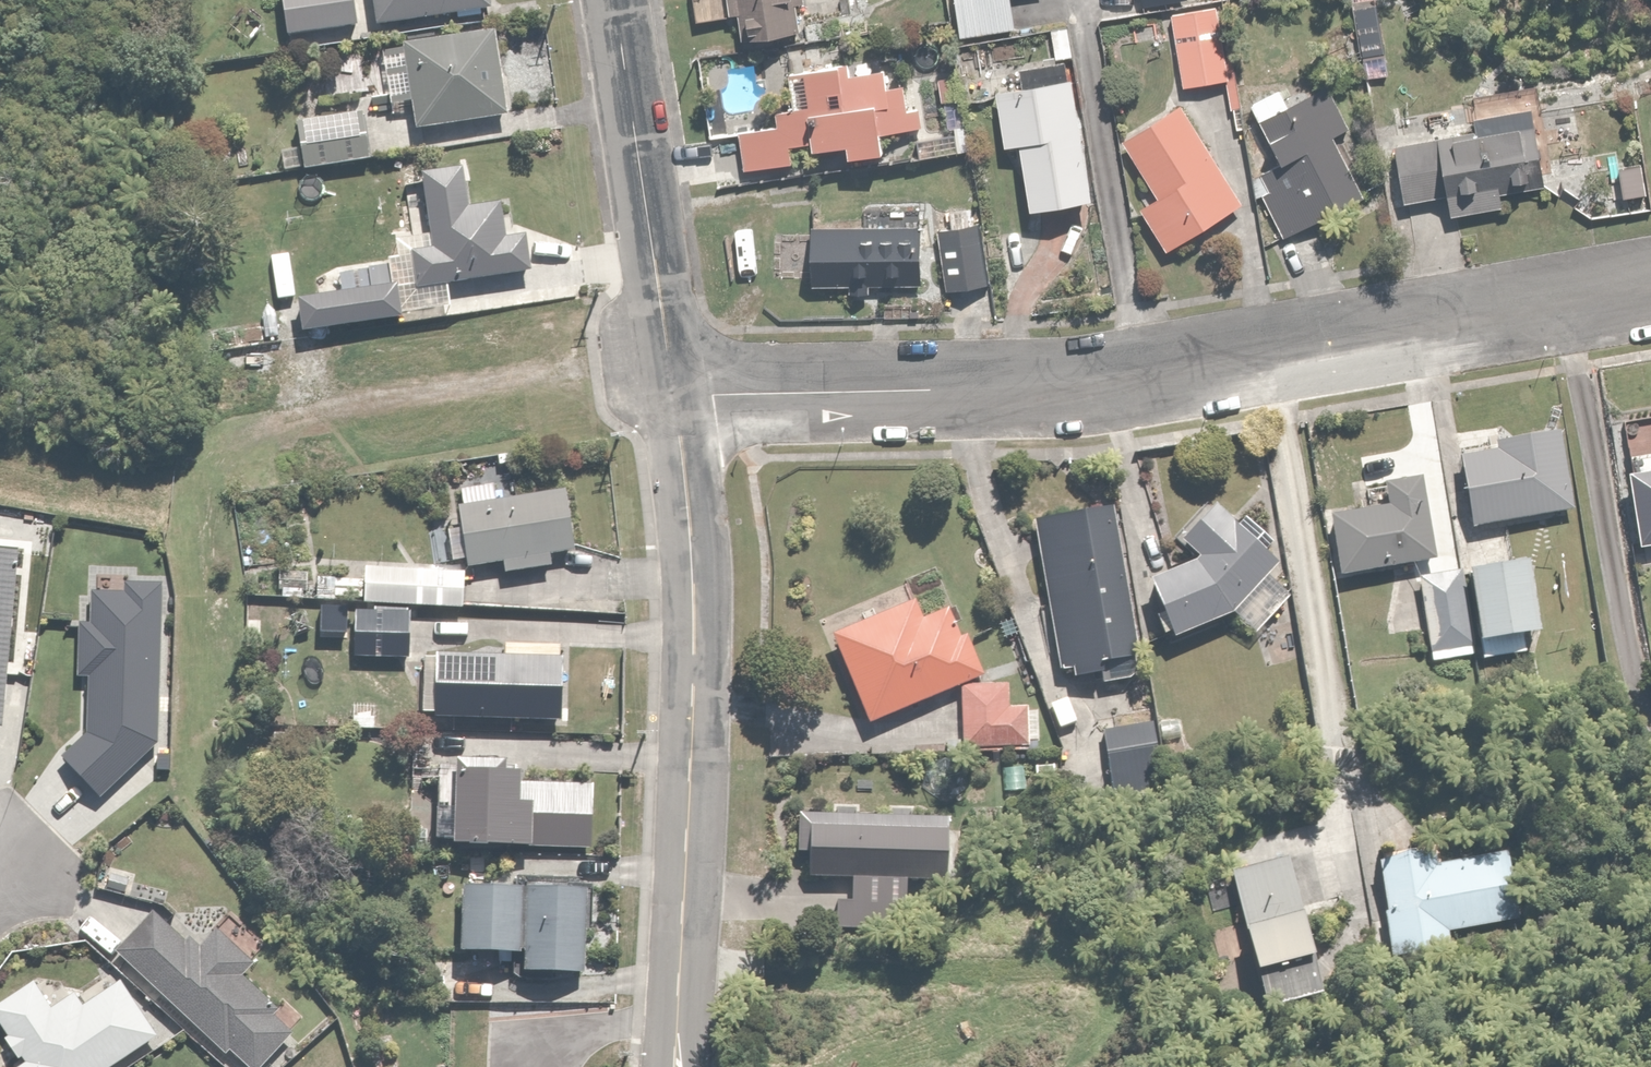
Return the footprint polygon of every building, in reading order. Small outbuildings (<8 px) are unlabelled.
[(290,40),(361,29),(356,0),(284,0),(290,40)] [(380,25),(496,9),(495,0),(377,0),(380,25)] [(799,42),(798,29),(816,27),(814,7),(837,4),(837,0),(768,0),(773,45),(799,42)] [(964,42),(1020,35),(1016,0),(959,0),(964,42)] [(1146,13),(1189,3),(1189,0),(1143,0),(1146,13)] [(1218,10),(1172,19),(1186,92),(1233,83),(1218,10)] [(379,109),(415,103),(419,127),(512,111),(499,31),(439,41),(370,54),(379,109)] [(887,62),(797,73),(801,109),(779,112),(781,128),(744,132),(748,170),(847,158),(849,171),(890,166),(887,141),(922,137),(915,84),(890,87),(887,62)] [(1078,87),(999,98),(1007,154),(1021,152),(1030,216),(1094,207),(1078,87)] [(1283,87),(1248,105),(1281,168),(1263,178),(1273,196),(1262,201),(1284,245),(1344,213),(1336,197),(1358,185),(1335,140),(1354,130),(1332,87),(1294,107),(1283,87)] [(1187,107),(1124,143),(1157,202),(1143,210),(1168,254),(1245,209),(1187,107)] [(1544,186),(1533,124),(1529,107),(1476,117),(1479,134),(1396,148),(1407,207),(1449,199),(1451,213),(1505,203),(1504,193),(1544,186)] [(366,113),(297,126),(305,171),(374,158),(366,113)] [(399,257),(391,258),(395,291),(422,287),(531,274),(527,234),(513,236),(509,206),(474,210),(469,165),(426,170),(433,234),(397,238),(399,257)] [(953,229),(941,231),(951,291),(984,285),(971,208),(950,212),(953,229)] [(919,226),(813,231),(816,287),(921,282),(919,226)] [(399,316),(394,287),(300,303),(305,332),(399,316)] [(1500,450),(1460,458),(1473,529),(1577,509),(1562,428),(1498,440),(1500,450)] [(1421,477),(1381,486),(1386,506),(1336,516),(1348,573),(1437,554),(1421,477)] [(1629,481),(1640,550),(1650,548),(1650,478),(1629,481)] [(564,488),(459,509),(471,572),(576,551),(564,488)] [(1181,543),(1200,560),(1150,583),(1177,639),(1229,615),(1257,639),(1296,596),(1272,574),(1290,554),(1244,513),(1237,521),(1217,504),(1181,543)] [(1114,508),(1038,523),(1069,675),(1145,660),(1114,508)] [(1431,663),(1483,656),(1531,650),(1529,638),(1543,636),(1534,561),(1420,576),(1431,663)] [(467,573),(366,569),(365,607),(465,611),(467,573)] [(917,604),(834,640),(871,727),(983,679),(953,610),(925,622),(917,604)] [(408,611),(355,610),(355,660),(407,660),(408,611)] [(572,663),(428,656),(425,717),(569,724),(572,663)] [(964,689),(969,749),(1027,745),(1024,705),(1011,706),(1009,685),(964,689)] [(1153,722),(1102,729),(1111,794),(1162,787),(1153,722)] [(456,854),(532,857),(533,849),(592,851),(594,779),(459,773),(456,854)] [(897,934),(900,879),(929,881),(933,814),(802,806),(800,841),(811,842),(809,874),(851,876),(850,897),(837,896),(835,930),(897,934)] [(1441,846),(1378,859),(1389,912),(1383,913),(1391,955),(1454,942),(1451,930),(1519,916),(1506,848),(1444,861),(1441,846)] [(1291,860),(1235,876),(1272,1005),(1327,989),(1291,860)] [(463,961),(525,964),(524,978),(587,982),(592,896),(467,889),(463,961)] [(0,1008),(0,1024),(10,1038),(4,1042),(18,1063),(24,1059),(28,1065),(24,1066),(125,1066),(162,1042),(122,982),(85,1007),(76,995),(54,1009),(37,983),(0,1008)]
